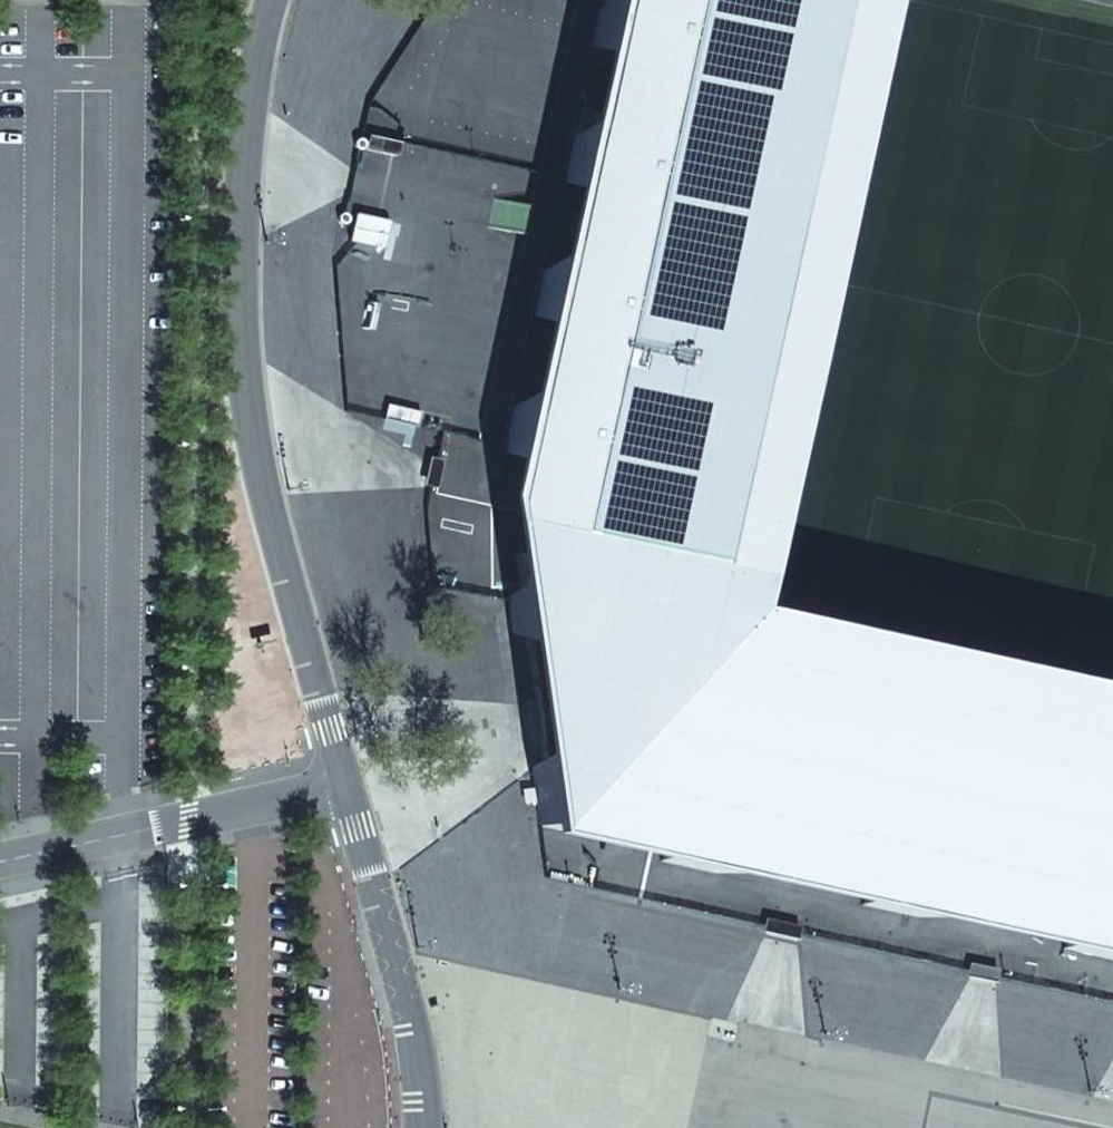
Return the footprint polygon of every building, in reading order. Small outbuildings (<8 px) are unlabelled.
[(597,429),(532,414),(533,409),(515,406),(505,454),(523,457),(524,452),(589,466),(585,487),(593,488),(581,542),(738,574),(863,0),(701,0),(695,25),(621,9),(622,4),(604,0),(593,48),(611,52),(612,48),(684,67),(660,162),(592,144),(593,140),(575,136),(565,184),(583,188),(584,183),(651,198),(627,293),(562,278),(563,274),(545,270),(535,317),(553,321),(554,316),(618,331),(597,429)] [(604,0),(622,4),(621,9),(695,25),(701,0),(604,0)] [(593,48),(575,136),(593,140),(592,144),(660,162),(684,67),(612,48),(611,52),(593,48)] [(370,136),(367,149),(398,157),(401,144),(370,136)] [(565,184),(545,270),(563,274),(562,278),(627,293),(651,198),(584,183),(583,188),(565,184)] [(535,317),(515,406),(533,409),(532,414),(597,429),(618,331),(554,316),(553,321),(535,317)] [(733,614),(738,574),(581,542),(593,488),(585,487),(589,466),(524,452),(523,457),(505,454),(503,550),(541,562),(709,607),(708,614),(733,614)] [(437,496),(445,457),(436,455),(428,494),(437,496)] [(510,596),(532,766),(544,770),(518,588),(534,585),(541,562),(503,550),(510,596)] [(544,770),(532,766),(541,826),(584,836),(584,820),(630,831),(638,794),(1112,899),(1112,703),(738,627),(733,614),(708,614),(709,607),(541,562),(534,585),(518,588),(544,770)] [(541,826),(542,834),(1112,959),(1112,899),(638,794),(630,831),(610,826),(584,820),(584,836),(541,826)] [(765,918),(762,931),(797,940),(800,926),(765,918)] [(968,963),(965,976),(995,982),(998,969),(968,963)]
